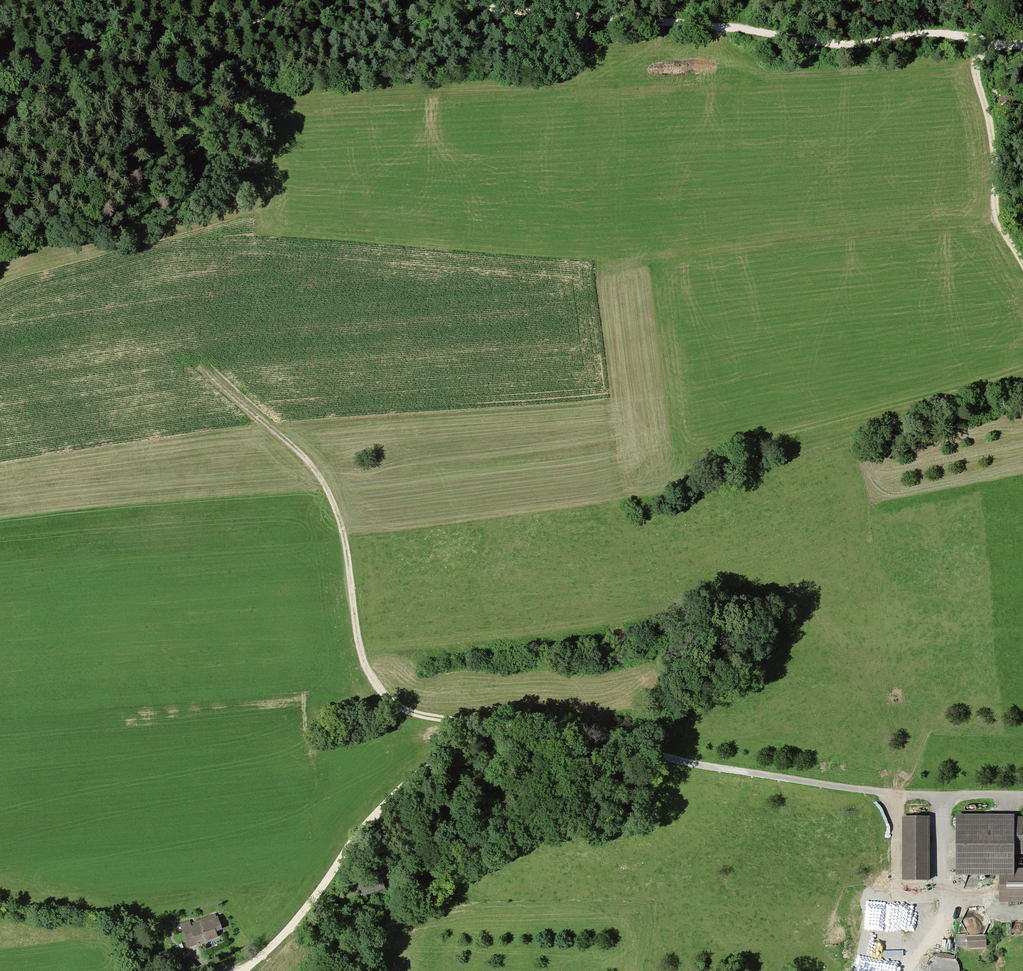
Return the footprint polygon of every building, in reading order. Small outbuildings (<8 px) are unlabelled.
[(929,818),(903,818),(905,881),(930,880),(929,818)] [(608,819),(592,819),(592,832),(608,832),(608,819)] [(957,819),(957,873),(1002,873),(1015,873),(1015,853),(1022,853),(1022,819),(957,819)] [(1015,873),(1002,873),(1002,901),(1022,901),(1022,873),(1015,873)] [(222,930),(217,917),(190,927),(189,923),(180,926),(188,947),(216,937),(214,932),(222,930)] [(135,928),(124,932),(127,938),(137,934),(135,928)] [(983,935),(966,935),(966,948),(984,947),(983,935)] [(187,960),(165,969),(166,970),(185,970),(191,969),(187,960)]
